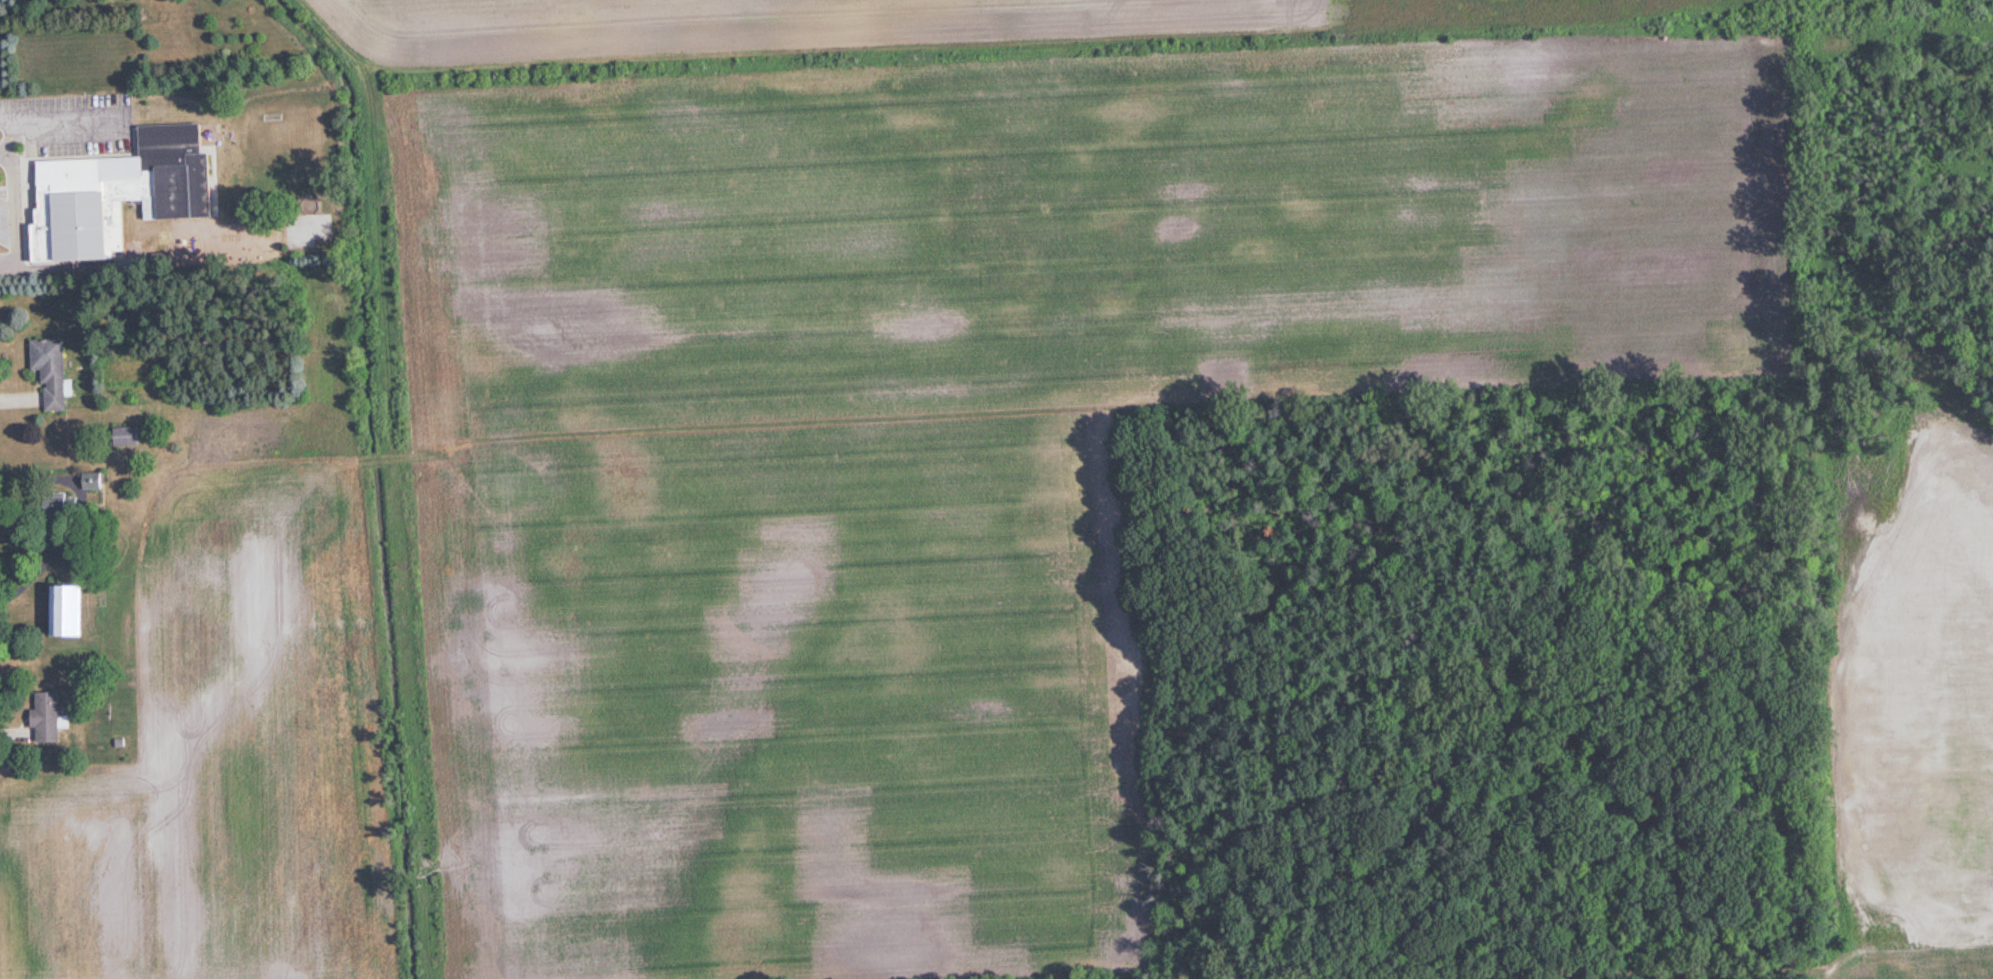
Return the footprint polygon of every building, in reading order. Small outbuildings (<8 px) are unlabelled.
[(66,261),(126,260),(125,251),(131,251),(130,201),(151,201),(151,220),(218,218),(217,154),(209,154),(208,123),(145,125),(146,157),(42,159),(43,192),(64,191),(66,261)] [(35,370),(47,370),(48,410),(70,410),(69,339),(35,339),(35,370)] [(119,428),(119,445),(143,445),(143,428),(119,428)] [(85,488),(108,488),(108,472),(85,472),(85,488)] [(58,507),(77,507),(77,496),(58,496),(58,507)] [(89,586),(61,586),(60,637),(89,637),(89,586)] [(39,743),(66,743),(66,693),(39,692),(39,743)]
